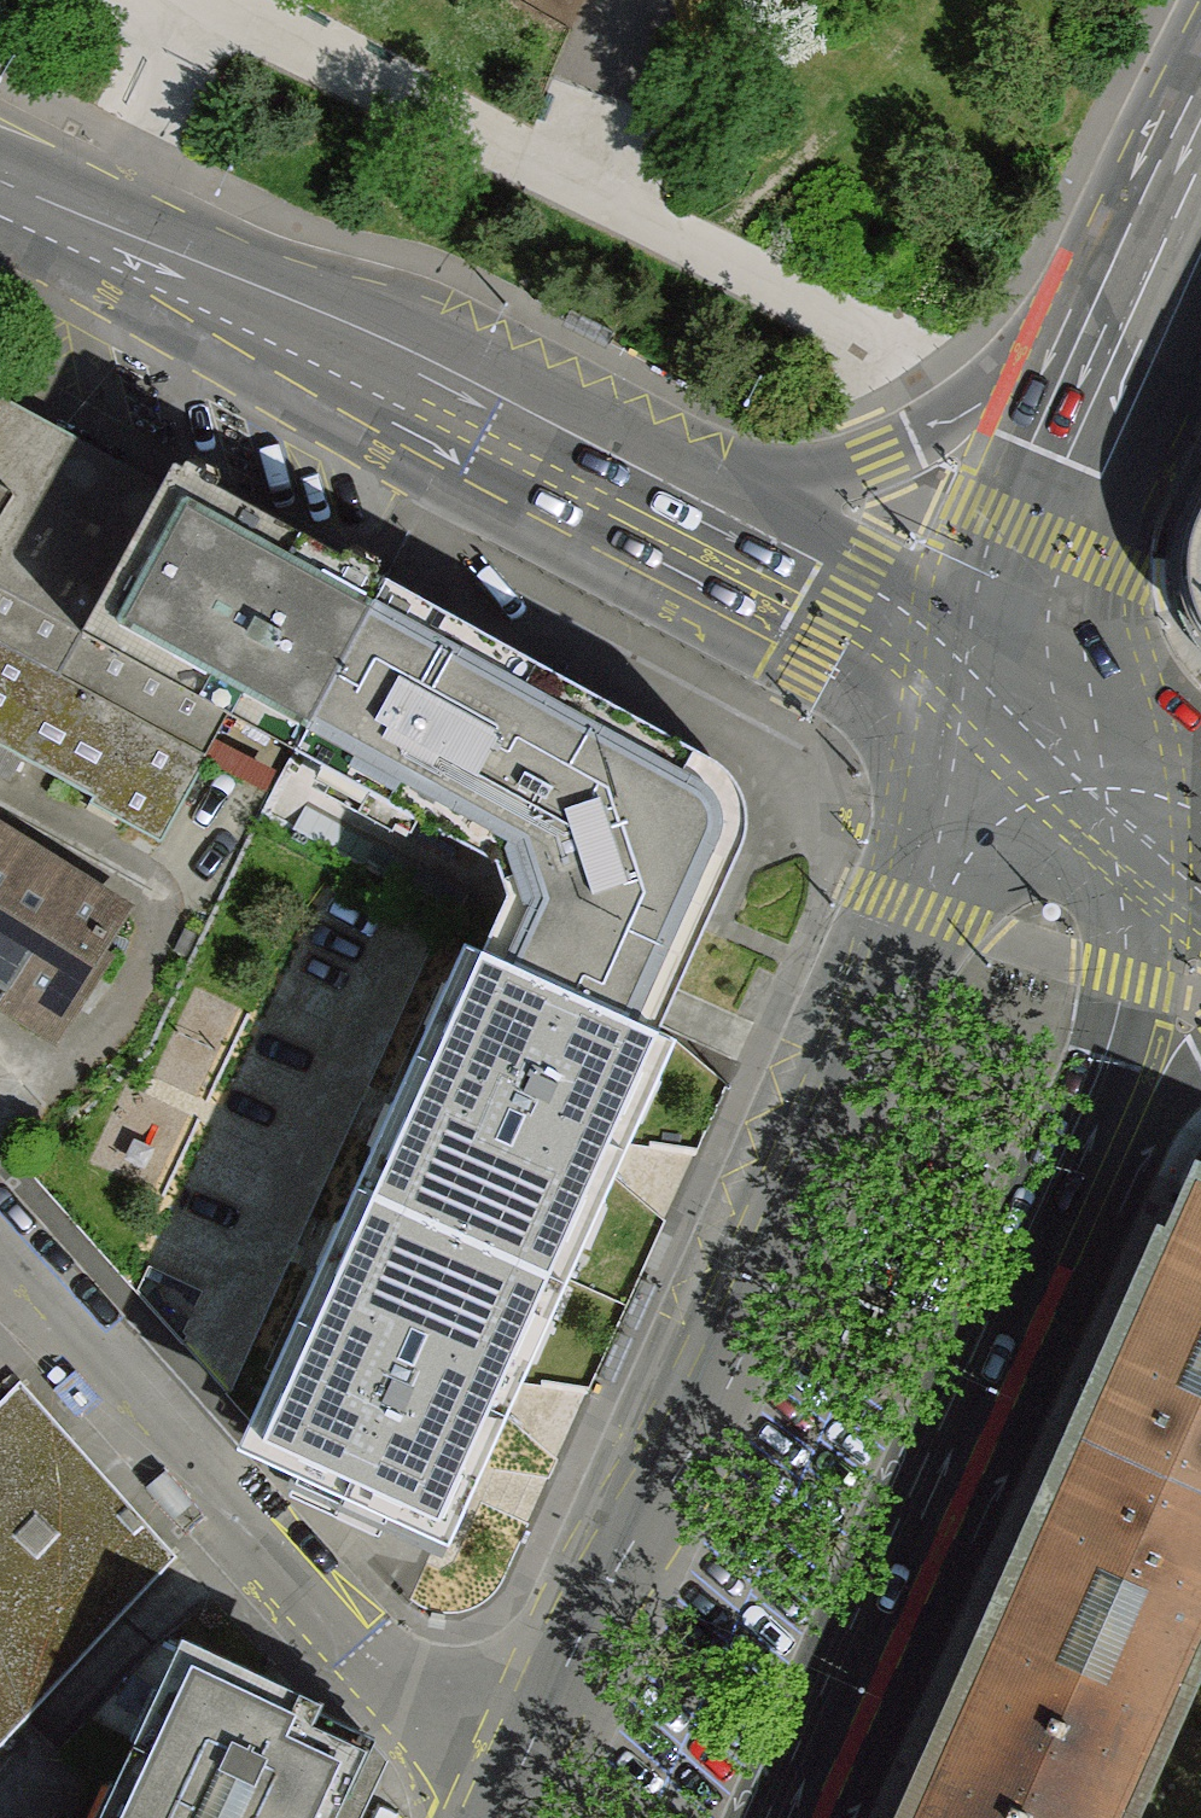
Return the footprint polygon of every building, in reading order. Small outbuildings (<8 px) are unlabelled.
[(71,435),(0,396),(0,485),(31,504),(71,435)] [(83,632),(164,486),(71,435),(31,504),(0,554),(0,585),(83,632)] [(295,750),(387,583),(175,465),(164,486),(83,632),(231,714),(295,750)] [(31,504),(0,485),(0,554),(31,504)] [(1191,525),(1184,558),(1187,595),(1200,627),(1200,502),(1191,525)] [(449,834),(539,665),(387,583),(295,750),(449,834)] [(83,632),(0,585),(0,644),(57,675),(83,632)] [(231,714),(83,632),(57,675),(208,758),(231,714)] [(118,811),(115,817),(162,843),(208,758),(57,675),(0,644),(0,746),(118,811)] [(539,665),(449,834),(497,862),(509,893),(485,951),(659,1031),(747,832),(744,797),(721,766),(539,665)] [(231,714),(208,758),(272,792),(295,750),(231,714)] [(16,989),(7,1004),(57,1035),(106,960),(97,954),(125,911),(0,833),(0,979),(16,989)] [(659,1031),(485,951),(375,1194),(550,1270),(659,1031)] [(119,1258),(173,1211),(86,1110),(32,1155),(119,1258)] [(1080,1430),(1200,1487),(1200,1172),(1195,1169),(1080,1430)] [(550,1270),(375,1194),(265,1437),(311,1459),(301,1480),(443,1542),(490,1437),(479,1431),(550,1270)] [(265,1389),(294,1324),(237,1285),(195,1239),(145,1285),(200,1345),(265,1389)] [(20,1381),(0,1402),(0,1745),(24,1719),(176,1556),(20,1381)] [(1200,1644),(1200,1487),(1080,1430),(1001,1611),(952,1724),(1128,1805),(1200,1644)] [(353,1752),(297,1727),(309,1702),(188,1648),(108,1817),(322,1817),(353,1752)] [(952,1724),(909,1817),(1123,1817),(1128,1805),(952,1724)]
